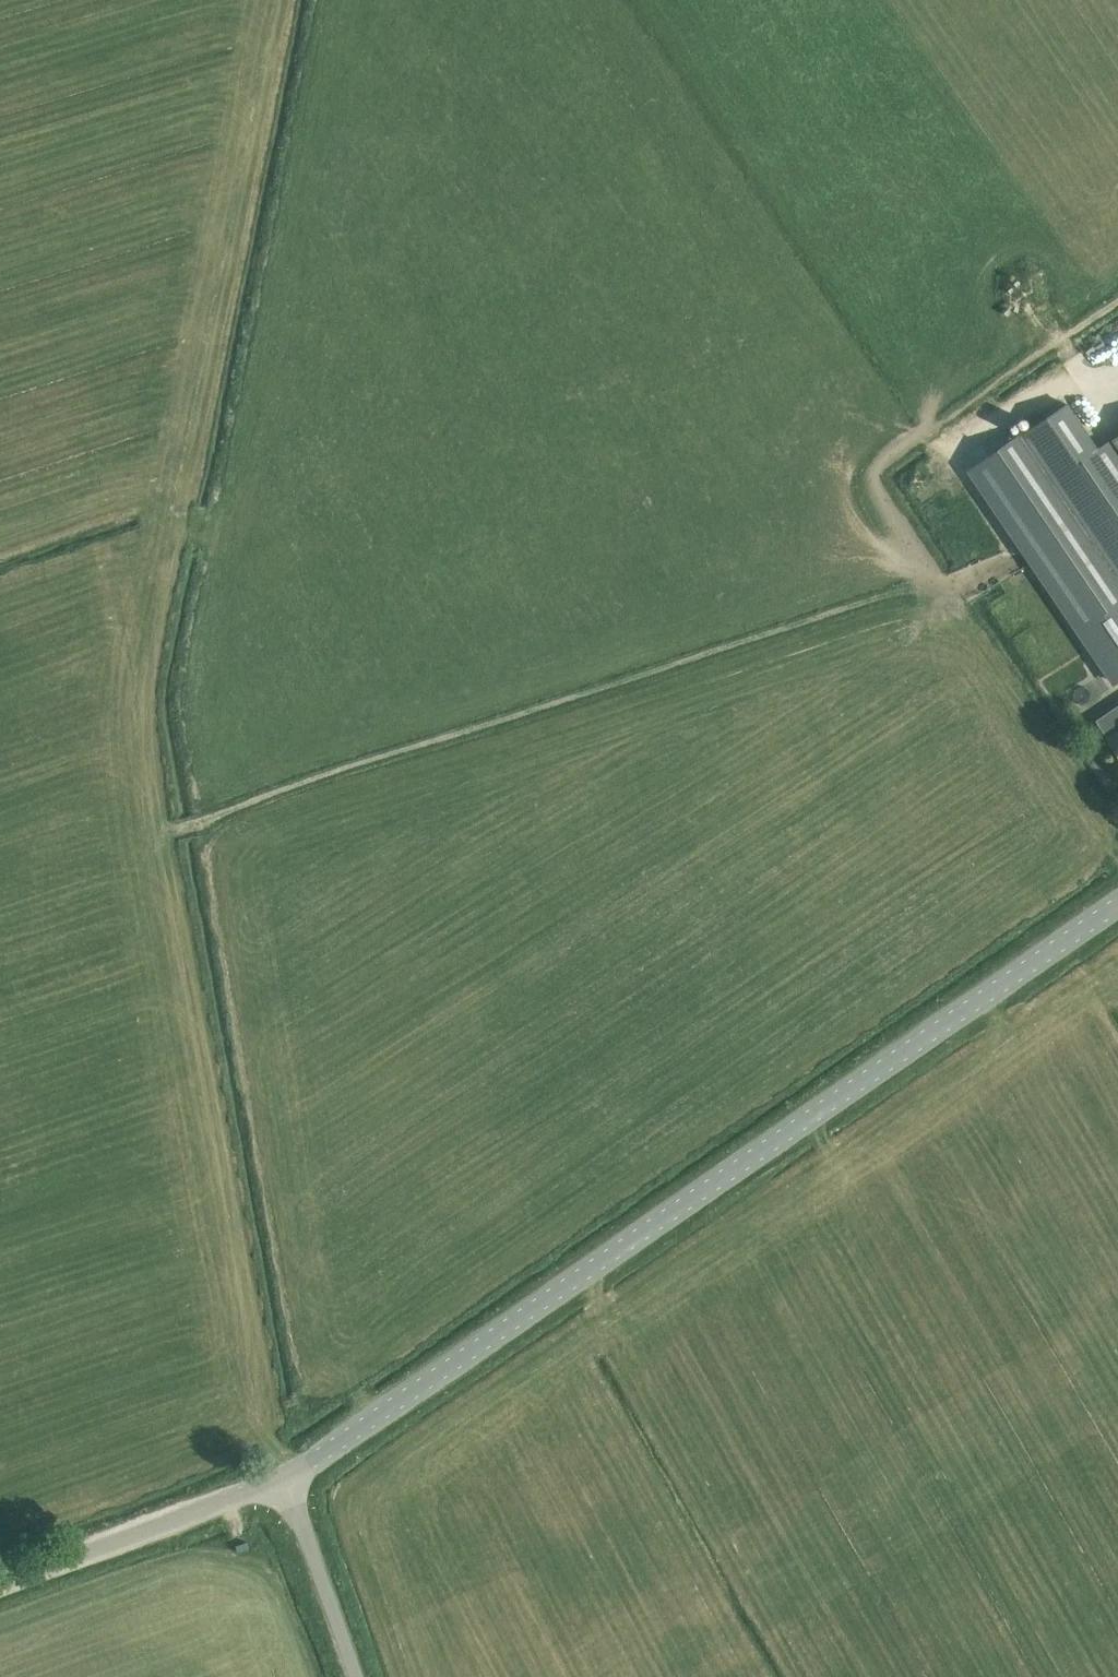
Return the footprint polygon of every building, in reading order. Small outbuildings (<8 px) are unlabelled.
[(1117,682),(1117,445),(1113,438),(1097,448),(1066,402),(972,467),(1117,682)] [(1089,713),(1117,755),(1117,694),(1089,713)]
